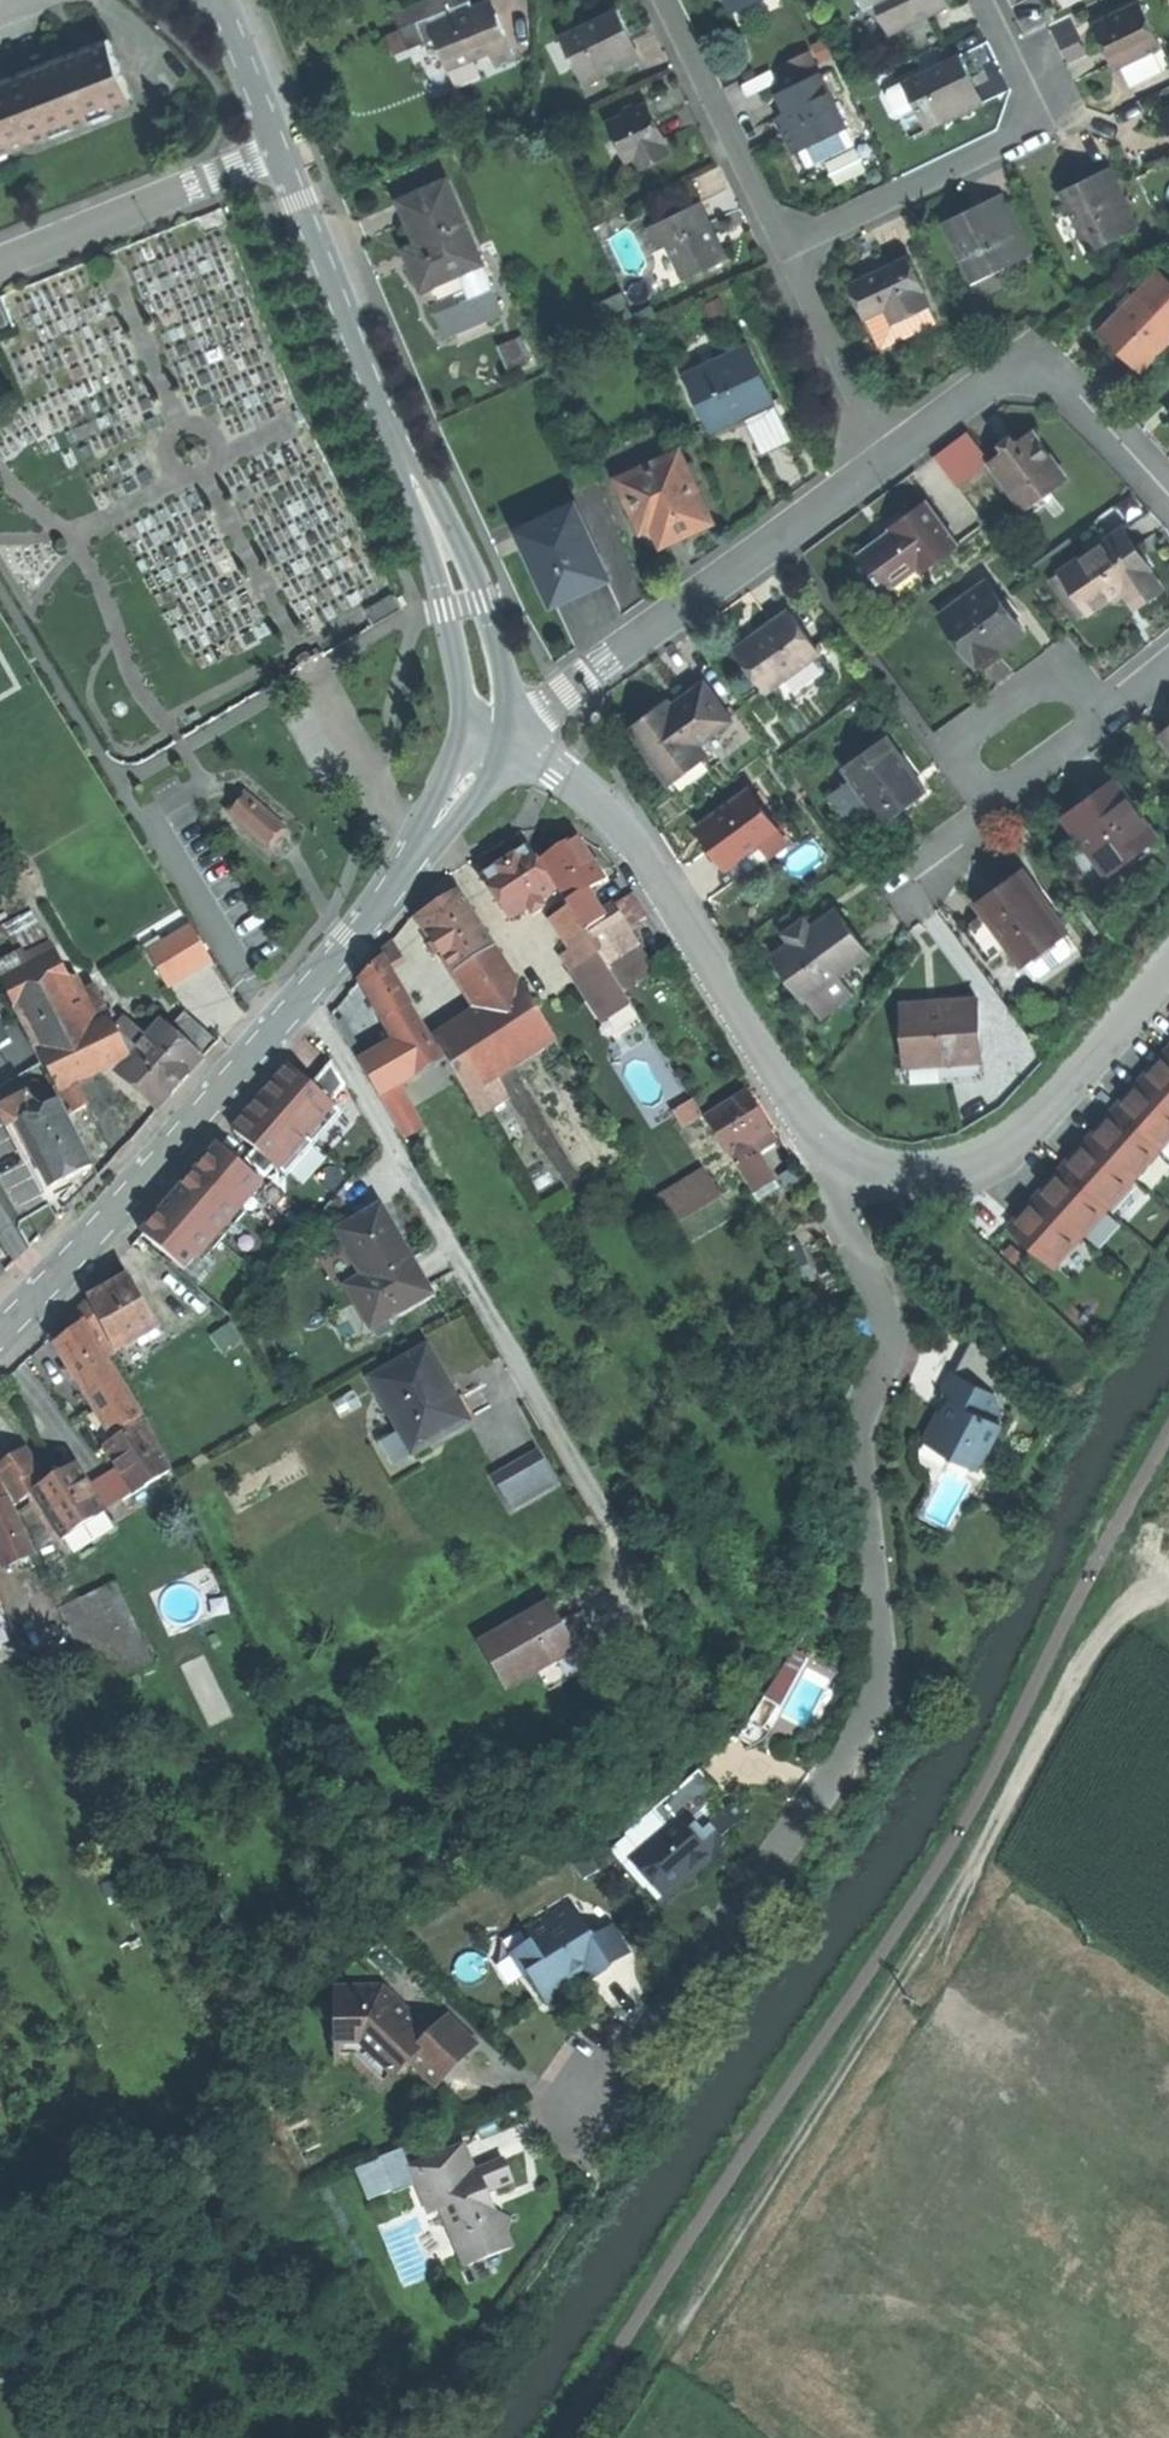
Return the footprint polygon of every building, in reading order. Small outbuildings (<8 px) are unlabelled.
[(417,22),(471,0),(425,0),(394,13),(400,29),(417,22)] [(471,0),(417,22),(425,42),(437,37),(450,69),(489,53),(495,67),(516,59),(506,34),(497,13),(480,20),(474,7),(471,0)] [(474,7),(480,20),(497,13),(491,0),(474,7)] [(759,3),(757,0),(748,0),(734,7),(738,13),(759,3)] [(869,9),(879,4),(893,35),(953,6),(950,0),(865,0),(869,9)] [(1166,48),(1145,5),(1098,27),(1110,50),(1119,70),(1166,48)] [(639,61),(631,44),(638,41),(629,23),(622,10),(566,37),(581,68),(584,67),(592,84),(639,61)] [(417,22),(400,29),(408,49),(425,42),(417,22)] [(393,55),(408,49),(400,29),(385,35),(393,55)] [(58,50),(53,64),(35,71),(34,68),(11,77),(34,135),(135,95),(112,37),(90,46),(91,49),(83,52),(73,56),(58,50)] [(646,58),(638,41),(631,44),(639,61),(646,58)] [(979,88),(969,67),(964,56),(907,84),(919,109),(922,116),(928,113),(936,130),(981,108),(972,91),(979,88)] [(589,85),(592,84),(584,67),(581,68),(589,85)] [(804,151),(850,129),(824,75),(781,95),(790,113),(795,125),(789,128),(786,129),(791,140),(798,154),(804,151)] [(34,135),(11,77),(0,81),(0,148),(34,135)] [(905,116),(919,109),(907,84),(893,91),(891,97),(899,114),(905,116)] [(972,91),(981,108),(987,105),(979,88),(972,91)] [(631,161),(640,157),(669,143),(670,142),(662,126),(652,104),(612,122),(631,161)] [(795,125),(790,113),(784,116),(789,128),(795,125)] [(931,133),(936,130),(928,113),(922,116),(931,133)] [(857,145),(850,129),(804,151),(812,167),(857,145)] [(675,155),(669,143),(640,157),(645,169),(675,155)] [(1098,186),(1115,178),(1112,171),(1095,179),(1098,186)] [(1121,233),(1138,225),(1115,178),(1098,186),(1095,179),(1079,186),(1064,193),(1093,253),(1123,238),(1121,233)] [(458,273),(484,262),(449,180),(401,200),(420,243),(426,258),(414,263),(424,287),(458,273)] [(1005,196),(987,205),(989,210),(1007,201),(1005,196)] [(989,210),(987,205),(971,212),(951,222),(980,282),(1034,256),(1007,201),(989,210)] [(687,281),(728,261),(715,233),(702,205),(651,229),(662,251),(671,247),(687,281)] [(980,282),(951,222),(946,224),(974,284),(980,282)] [(1140,230),(1138,225),(1121,233),(1123,238),(1140,230)] [(426,258),(420,243),(408,248),(411,257),(414,263),(426,258)] [(853,287),(869,319),(889,309),(897,324),(932,307),(925,293),(927,292),(911,259),(880,274),(853,287)] [(484,262),(458,273),(465,290),(433,304),(448,339),(506,314),(484,262)] [(1168,285),(1168,277),(1163,271),(1153,282),(1162,292),(1168,285)] [(1153,282),(1105,331),(1123,349),(1143,368),(1168,342),(1168,298),(1162,292),(1153,282)] [(616,325),(636,316),(626,294),(605,303),(616,325)] [(0,300),(0,328),(10,324),(0,300)] [(889,309),(869,319),(885,352),(940,325),(932,307),(897,324),(889,309)] [(659,318),(655,308),(639,316),(644,326),(659,318)] [(512,367),(527,361),(518,340),(503,346),(512,367)] [(777,447),(793,440),(750,346),(689,374),(714,430),(747,415),(764,453),(777,447)] [(1005,443),(1009,449),(992,461),(1027,510),(1069,479),(1034,430),(1018,442),(1014,437),(1009,440),(1005,443)] [(957,486),(990,462),(968,433),(935,457),(957,486)] [(695,481),(687,465),(680,450),(634,471),(638,481),(623,488),(652,550),(687,534),(714,522),(695,481)] [(694,462),(687,465),(695,481),(701,478),(694,462)] [(638,481),(634,471),(619,478),(623,488),(638,481)] [(880,574),(876,577),(881,584),(883,583),(889,591),(921,568),(924,572),(960,544),(929,503),(913,515),(912,514),(902,521),(893,528),(894,531),(864,553),(880,574)] [(577,506),(523,530),(538,564),(554,600),(578,590),(576,587),(604,574),(606,577),(608,576),(577,506)] [(1063,571),(1079,594),(1089,609),(1091,611),(1114,595),(1112,593),(1123,585),(1128,593),(1137,606),(1162,589),(1149,571),(1151,570),(1123,529),(1063,571)] [(1079,594),(1063,571),(1053,578),(1069,601),(1079,594)] [(578,590),(606,577),(604,574),(576,587),(578,590)] [(988,582),(943,616),(982,669),(995,659),(1004,653),(1000,648),(1025,630),(988,582)] [(1123,596),(1128,593),(1123,585),(1112,593),(1114,595),(1117,600),(1123,596)] [(403,608),(395,593),(366,610),(375,624),(403,608)] [(1080,616),(1089,609),(1079,594),(1069,601),(1080,616)] [(737,649),(768,691),(771,688),(815,657),(821,652),(791,610),(763,630),(737,649)] [(830,678),(815,657),(771,688),(786,709),(830,678)] [(652,714),(633,729),(672,782),(709,755),(700,743),(733,719),(706,684),(674,708),(669,702),(652,714)] [(717,752),(749,726),(741,717),(710,743),(717,752)] [(887,737),(845,768),(855,782),(877,813),(884,822),(926,791),(906,763),(887,737)] [(1116,780),(1096,795),(1101,802),(1121,787),(1116,780)] [(855,829),(877,813),(855,782),(833,798),(855,829)] [(1086,802),(1066,817),(1108,875),(1158,838),(1121,787),(1101,802),(1096,795),(1094,796),(1099,803),(1092,808),(1086,802)] [(750,789),(709,819),(721,835),(712,841),(719,851),(731,866),(765,841),(759,833),(774,822),(750,789)] [(1090,799),(1086,802),(1092,808),(1099,803),(1094,796),(1090,799)] [(246,799),(233,813),(270,846),(282,831),(246,799)] [(700,825),(712,841),(721,835),(709,819),(700,825)] [(780,830),(774,822),(759,833),(765,841),(780,830)] [(540,861),(568,902),(586,891),(602,881),(588,862),(575,840),(540,861)] [(774,853),(765,841),(731,866),(740,879),(774,853)] [(482,877),(510,920),(528,908),(533,914),(545,906),(541,900),(555,890),(528,848),(505,863),(482,877)] [(999,886),(978,901),(1022,961),(1023,960),(1065,929),(1066,928),(1049,906),(1047,908),(1035,892),(1038,890),(1022,869),(999,886)] [(1049,906),(1038,890),(1035,892),(1047,908),(1049,906)] [(437,906),(419,917),(456,974),(496,948),(460,891),(437,906)] [(586,891),(568,902),(567,903),(570,906),(589,936),(621,914),(614,904),(613,903),(600,911),(586,891)] [(632,894),(614,904),(621,914),(628,926),(645,915),(632,894)] [(570,948),(589,936),(570,906),(551,918),(570,948)] [(792,942),(774,955),(805,998),(807,997),(839,974),(868,952),(852,930),(837,909),(810,929),(792,942)] [(0,962),(0,972),(2,975),(54,947),(51,941),(49,942),(32,910),(0,927),(0,939),(7,936),(16,953),(0,962)] [(621,914),(589,936),(599,952),(608,967),(640,946),(628,926),(621,914)] [(785,933),(792,942),(810,929),(804,920),(785,933)] [(191,972),(213,959),(192,924),(148,951),(169,985),(191,972)] [(1078,946),(1065,929),(1023,960),(1035,977),(1078,946)] [(560,955),(570,970),(599,952),(589,936),(570,948),(560,955)] [(396,942),(383,949),(394,966),(406,958),(396,942)] [(657,971),(640,946),(608,967),(624,992),(657,971)] [(54,947),(2,975),(18,1008),(72,980),(54,947)] [(523,989),(496,948),(456,974),(482,1015),(523,989)] [(608,967),(599,952),(570,970),(603,1023),(632,1005),(624,992),(608,967)] [(362,977),(386,1020),(388,1019),(413,1004),(385,956),(373,967),(362,977)] [(852,992),(839,974),(807,997),(821,1015),(852,992)] [(72,980),(18,1008),(19,1009),(25,1005),(28,1010),(37,1005),(56,1042),(99,1021),(95,1014),(77,978),(72,980)] [(524,987),(523,989),(482,1015),(438,1044),(469,1095),(496,1078),(557,1039),(524,987)] [(936,1000),(900,1002),(905,1065),(980,1059),(976,997),(936,1000)] [(388,1019),(399,1037),(360,1061),(380,1097),(398,1086),(400,1084),(400,1085),(444,1058),(413,1004),(388,1019)] [(40,1051),(56,1042),(37,1005),(28,1010),(21,1014),(40,1051)] [(73,1075),(110,1057),(128,1048),(117,1026),(108,1008),(95,1014),(99,1021),(56,1042),(40,1051),(56,1084),(73,1075)] [(203,1058),(219,1040),(185,1011),(169,1028),(203,1058)] [(110,1057),(118,1070),(148,1037),(127,1016),(117,1026),(128,1048),(110,1057)] [(11,1039),(0,1017),(0,1045),(11,1039)] [(162,1021),(148,1037),(118,1070),(158,1107),(181,1081),(203,1058),(169,1028),(162,1021)] [(1053,1268),(1168,1139),(1168,1047),(1007,1226),(1053,1268)] [(980,1059),(905,1065),(906,1083),(982,1078),(980,1059)] [(312,1084),(332,1101),(346,1085),(333,1062),(312,1084)] [(257,1148),(277,1165),(288,1174),(290,1172),(312,1147),(343,1111),(332,1101),(312,1084),(290,1065),(234,1128),(257,1148)] [(88,1104),(73,1075),(56,1084),(71,1112),(88,1104)] [(507,1095),(496,1078),(469,1095),(479,1113),(507,1095)] [(398,1086),(380,1097),(404,1138),(423,1127),(398,1086)] [(38,1110),(29,1092),(0,1107),(0,1109),(21,1150),(31,1145),(18,1121),(38,1110)] [(704,1117),(728,1156),(751,1142),(759,1154),(776,1143),(756,1110),(744,1092),(704,1117)] [(59,1099),(38,1110),(18,1121),(31,1145),(53,1185),(73,1174),(93,1164),(59,1099)] [(676,1114),(684,1126),(702,1114),(695,1102),(676,1114)] [(759,1154),(751,1142),(728,1156),(751,1192),(774,1178),(759,1154)] [(202,1262),(267,1188),(218,1146),(142,1233),(183,1269),(195,1256),(202,1262)] [(328,1161),(312,1147),(290,1172),(306,1186),(328,1161)] [(266,1176),(277,1165),(257,1148),(247,1160),(266,1176)] [(787,1188),(798,1179),(790,1168),(778,1176),(787,1188)] [(657,1200),(673,1226),(720,1198),(705,1171),(657,1200)] [(379,1209),(340,1230),(365,1276),(348,1286),(371,1326),(430,1293),(412,1260),(397,1234),(394,1236),(379,1209)] [(89,1300),(114,1352),(147,1334),(150,1340),(159,1334),(129,1277),(106,1289),(89,1300)] [(71,1319),(77,1326),(83,1321),(107,1358),(115,1355),(114,1352),(89,1300),(85,1303),(71,1319)] [(65,1335),(54,1344),(115,1441),(144,1423),(107,1358),(83,1321),(77,1326),(65,1335)] [(221,1351),(242,1336),(233,1322),(211,1336),(221,1351)] [(973,1337),(954,1371),(993,1392),(1003,1372),(973,1337)] [(415,1353),(371,1378),(413,1452),(467,1421),(454,1397),(443,1403),(432,1383),(415,1353)] [(940,1411),(924,1440),(977,1468),(1000,1424),(994,1421),(999,1412),(994,1393),(993,1392),(954,1371),(953,1371),(942,1390),(952,1395),(953,1397),(955,1401),(948,1415),(944,1413),(940,1411)] [(948,1405),(944,1413),(948,1415),(955,1401),(953,1397),(948,1405)] [(113,1456),(121,1469),(135,1493),(169,1471),(144,1423),(115,1441),(107,1446),(113,1456)] [(394,1467),(410,1457),(397,1435),(380,1444),(394,1467)] [(13,1449),(17,1455),(27,1449),(23,1443),(13,1449)] [(0,1465),(0,1479),(3,1486),(32,1469),(37,1471),(39,1469),(27,1449),(17,1455),(6,1461),(0,1465)] [(495,1477),(511,1506),(552,1483),(536,1454),(495,1477)] [(57,1477),(46,1485),(36,1491),(64,1537),(105,1512),(91,1488),(77,1465),(57,1477)] [(46,1485),(37,1471),(32,1469),(3,1486),(15,1504),(36,1491),(46,1485)] [(121,1469),(91,1488),(105,1512),(135,1493),(121,1469)] [(5,1499),(0,1501),(0,1542),(10,1564),(32,1554),(7,1498),(5,1499)] [(111,1523),(105,1512),(64,1537),(70,1548),(111,1523)] [(112,1582),(57,1608),(95,1692),(151,1666),(112,1582)] [(480,1643),(505,1687),(574,1648),(561,1626),(549,1603),(480,1643)] [(765,1699),(780,1707),(808,1657),(793,1649),(765,1699)] [(682,1812),(689,1820),(718,1793),(696,1769),(651,1809),(665,1825),(667,1826),(682,1812)] [(708,1824),(719,1836),(743,1815),(730,1801),(712,1817),(713,1819),(708,1824)] [(719,1836),(708,1824),(699,1831),(689,1820),(682,1812),(667,1826),(665,1825),(627,1859),(660,1896),(689,1870),(691,1872),(697,1867),(706,1859),(708,1861),(722,1840),(719,1836)] [(570,1863),(582,1881),(597,1871),(585,1853),(570,1863)] [(568,1901),(545,1915),(547,1918),(524,1933),(529,1942),(511,1954),(524,1975),(529,1971),(548,1999),(564,1989),(567,1969),(577,1972),(583,1968),(590,1978),(600,1972),(609,1966),(607,1963),(591,1937),(568,1901)] [(608,1925),(591,1937),(607,1963),(625,1952),(608,1925)] [(474,2044),(446,2016),(428,2033),(381,1984),(334,1986),(335,2059),(351,2060),(379,2088),(395,2073),(400,2073),(403,2071),(405,2069),(404,2062),(408,2059),(431,2084),(474,2044)] [(459,2143),(406,2165),(413,2183),(425,2213),(439,2208),(463,2265),(509,2247),(502,2231),(507,2217),(493,2210),(486,2191),(510,2182),(501,2161),(471,2173),(467,2161),(459,2143)] [(391,2192),(413,2183),(406,2165),(399,2149),(352,2168),(364,2199),(390,2190),(391,2192)]
